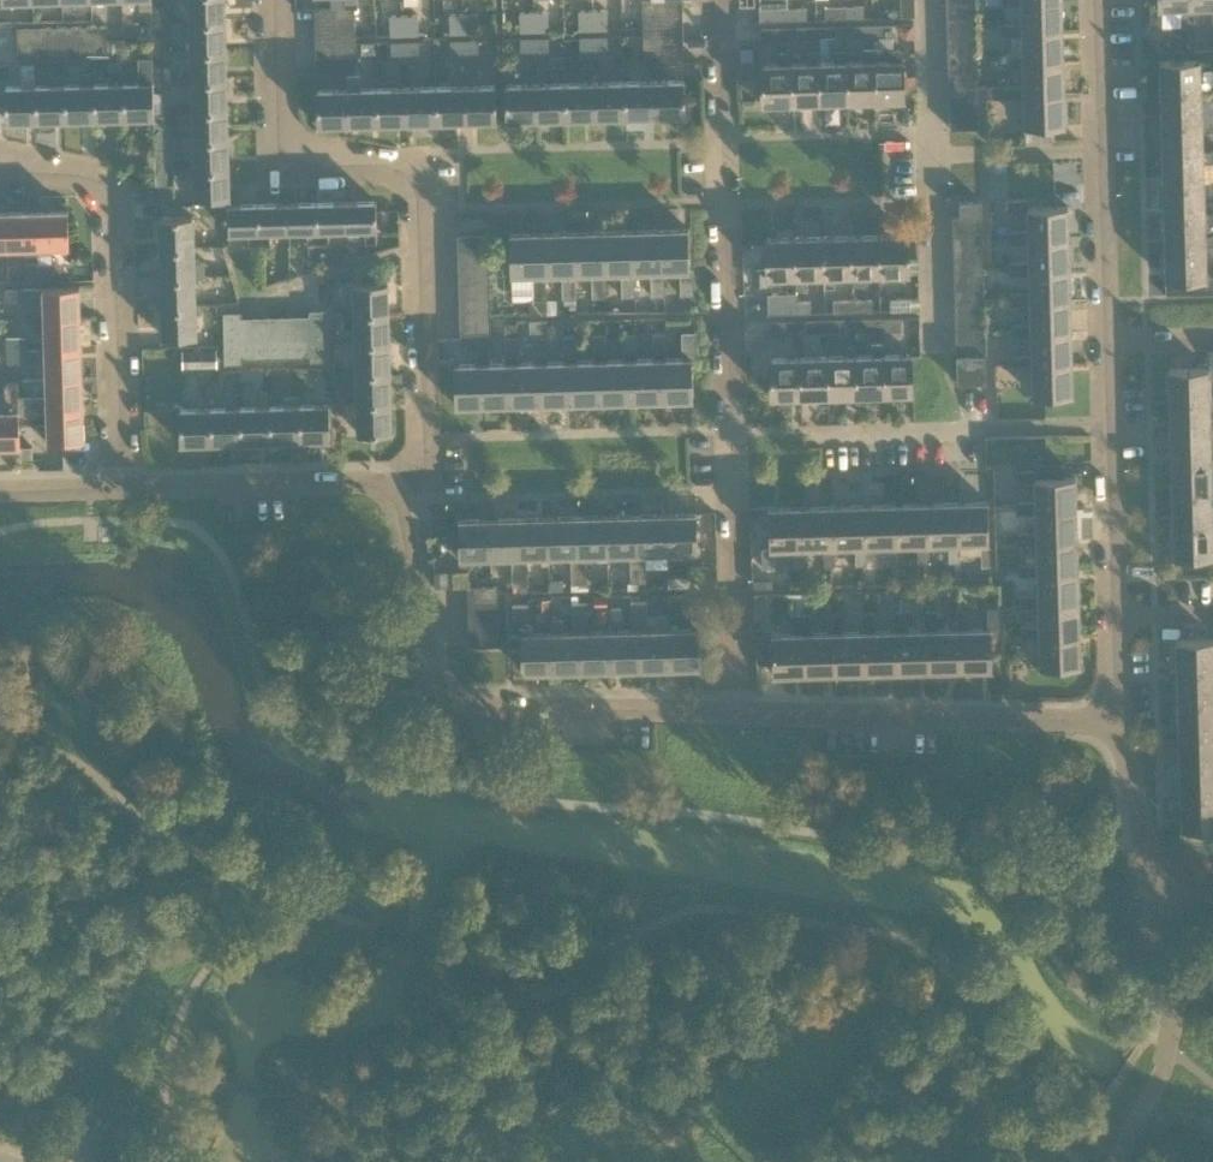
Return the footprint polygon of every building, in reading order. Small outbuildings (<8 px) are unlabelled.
[(32,0),(22,0),(23,15),(32,15),(32,0)] [(142,8),(151,8),(151,4),(151,0),(142,0),(142,8)] [(225,0),(190,0),(191,6),(191,19),(225,18),(225,0)] [(683,0),(642,0),(643,15),(684,14),(683,0)] [(913,0),(899,0),(900,16),(913,16),(913,0)] [(1021,23),(1022,31),(1063,30),(1062,0),(1003,0),(1003,3),(1021,3),(1021,23)] [(1186,0),(1157,0),(1157,5),(1149,5),(1150,26),(1161,26),(1161,6),(1180,6),(1186,6),(1186,0)] [(1212,5),(1212,0),(1186,0),(1186,6),(1180,6),(1181,25),(1192,25),(1192,5),(1211,5),(1212,5)] [(947,3),(947,16),(975,15),(974,2),(947,3)] [(163,20),(162,3),(151,4),(151,8),(152,21),(163,20)] [(863,5),(844,6),(845,17),(863,16),(863,5)] [(807,6),(788,7),(788,18),(807,18),(807,6)] [(845,17),(844,6),(825,7),(826,18),(845,17)] [(342,22),(341,7),(332,8),(315,8),(316,23),(342,22)] [(355,21),(354,7),(345,7),(341,7),(342,22),(355,21)] [(788,18),(788,7),(760,8),(761,19),(788,18)] [(607,9),(592,10),(593,30),(608,29),(607,9)] [(580,30),(593,30),(592,10),(579,10),(580,30)] [(520,32),(533,31),(533,11),(519,12),(520,32)] [(548,11),(533,11),(533,31),(549,31),(548,11)] [(464,33),(464,13),(450,13),(450,34),(464,33)] [(477,13),(464,13),(464,33),(478,33),(477,13)] [(418,14),(404,15),(405,35),(419,34),(418,14)] [(643,15),(643,29),(684,29),(684,14),(643,15)] [(405,35),(404,15),(390,15),(391,35),(405,35)] [(947,30),(975,29),(975,15),(947,16),(947,30)] [(191,19),(192,48),(226,47),(225,18),(191,19)] [(152,38),(163,38),(163,20),(152,21),(152,38)] [(342,22),(343,36),(355,36),(355,21),(342,22)] [(316,23),(316,37),(343,36),(342,22),(316,23)] [(1063,30),(1022,31),(1021,23),(1004,24),(1004,34),(1021,34),(1022,54),(1022,61),(1064,60),(1063,30)] [(874,36),(873,24),(854,25),(854,37),(874,36)] [(892,24),(873,24),(874,36),(892,36),(892,24)] [(76,27),(77,41),(93,40),(92,26),(76,27)] [(107,26),(92,26),(93,40),(107,40),(107,26)] [(799,38),(817,37),(817,26),(798,27),(799,38)] [(836,26),(817,26),(817,37),(836,37),(836,26)] [(62,27),(48,28),(49,42),(62,41),(62,27)] [(62,27),(62,41),(77,41),(76,27),(62,27)] [(18,43),(49,42),(48,28),(18,29),(18,43)] [(789,28),(788,28),(761,28),(761,40),(789,39),(789,28)] [(643,29),(644,46),(684,45),(684,29),(643,29)] [(947,30),(948,44),(976,43),(975,29),(947,30)] [(608,35),(593,36),(594,56),(608,55),(608,35)] [(580,56),(594,56),(593,36),(580,36),(580,56)] [(521,57),(534,57),(534,37),(520,38),(521,57)] [(549,37),(534,37),(534,57),(549,56),(549,37)] [(152,38),(153,55),(164,55),(164,48),(163,38),(152,38)] [(464,59),(464,39),(450,40),(451,59),(464,59)] [(478,39),(464,39),(464,59),(478,58),(478,39)] [(93,40),(77,41),(77,56),(93,56),(93,40)] [(107,40),(93,40),(93,56),(108,55),(107,40)] [(405,61),(405,40),(390,41),(391,61),(405,61)] [(419,40),(405,40),(405,61),(419,60),(419,40)] [(49,57),(63,57),(62,41),(49,42),(49,57)] [(63,57),(77,56),(77,41),(62,41),(63,57)] [(49,57),(49,42),(18,43),(19,58),(49,57)] [(342,43),(342,57),(355,56),(355,42),(342,43)] [(342,57),(342,43),(316,43),(317,58),(342,57)] [(948,58),(976,57),(976,43),(948,44),(948,58)] [(644,46),(644,63),(685,62),(684,45),(644,46)] [(192,48),(193,78),(227,77),(226,47),(192,48)] [(834,61),(818,62),(819,101),(848,100),(846,61),(845,49),(833,49),(834,61)] [(863,60),(846,61),(848,100),(876,99),(874,60),(874,49),(863,49),(863,60)] [(791,102),(819,101),(818,62),(818,50),(808,50),(808,62),(790,63),(791,102)] [(791,102),(790,63),(789,51),(777,51),(778,63),(761,64),(762,103),(791,102)] [(1022,65),(1023,86),(1023,94),(1065,92),(1064,60),(1022,61),(1022,54),(1005,54),(1005,65),(1022,65)] [(164,55),(153,55),(153,56),(153,66),(153,72),(164,72),(164,55)] [(355,56),(342,57),(343,71),(356,71),(355,56)] [(317,58),(317,72),(343,71),(342,57),(317,58)] [(948,58),(949,72),(977,71),(976,57),(948,58)] [(904,59),(874,60),(876,99),(905,98),(904,59)] [(1211,98),(1212,98),(1212,88),(1201,88),(1200,59),(1160,60),(1161,92),(1201,90),(1201,99),(1211,98)] [(139,80),(124,81),(125,117),(155,116),(155,115),(154,89),(153,72),(153,66),(139,66),(139,80)] [(95,117),(125,117),(124,81),(123,67),(109,68),(109,81),(94,82),(95,117)] [(653,71),(654,79),(655,114),(684,113),(683,78),(662,79),(662,70),(653,71)] [(949,72),(949,86),(977,85),(977,71),(949,72)] [(65,118),(64,83),(64,72),(51,72),(51,83),(34,83),(35,119),(65,118)] [(80,82),(64,83),(65,118),(95,117),(94,82),(94,72),(79,72),(80,82)] [(163,89),(165,89),(164,72),(153,72),(154,89),(163,89)] [(346,72),(346,87),(347,122),(377,122),(376,86),(354,87),(354,72),(346,72)] [(407,121),(436,120),(435,85),(419,85),(420,72),(406,72),(406,85),(407,121)] [(566,117),(595,116),(594,81),(594,72),(586,72),(587,81),(565,82),(566,117)] [(228,106),(227,77),(193,78),(194,107),(228,106)] [(654,79),(624,80),(625,115),(655,114),(654,79)] [(624,80),(594,81),(595,116),(625,115),(624,80)] [(506,119),(536,118),(535,82),(505,83),(506,119)] [(537,82),(535,82),(536,118),(566,117),(565,82),(548,82),(537,82)] [(5,120),(35,119),(34,83),(4,84),(5,120)] [(495,83),(465,84),(466,120),(496,119),(495,83)] [(465,84),(435,85),(436,120),(466,120),(465,84)] [(406,85),(376,86),(377,122),(407,121),(406,85)] [(949,86),(950,100),(978,99),(977,85),(949,86)] [(1065,92),(1023,94),(1023,86),(1006,87),(1006,97),(1023,96),(1024,125),(1025,125),(1054,124),(1065,124),(1065,92)] [(318,123),(347,122),(346,87),(317,87),(318,123)] [(155,115),(163,115),(163,89),(154,89),(155,115)] [(1202,118),(1201,99),(1201,90),(1161,92),(1162,123),(1202,122),(1202,130),(1212,130),(1212,117),(1202,118)] [(950,100),(950,114),(978,112),(978,99),(950,100)] [(194,107),(194,137),(229,136),(228,106),(194,107)] [(950,114),(951,127),(978,127),(978,112),(950,114)] [(155,116),(155,133),(167,132),(166,115),(163,115),(155,115),(155,116)] [(1202,122),(1162,123),(1163,155),(1203,153),(1203,161),(1212,161),(1212,149),(1203,149),(1202,130),(1202,122)] [(1055,140),(1054,124),(1025,125),(1026,140),(1055,140)] [(167,150),(167,132),(155,133),(156,150),(167,150)] [(229,165),(229,136),(194,137),(195,166),(229,165)] [(167,150),(156,150),(156,167),(168,167),(167,150)] [(1204,184),(1204,192),(1212,191),(1212,180),(1204,180),(1203,161),(1203,153),(1163,155),(1164,185),(1204,184)] [(230,195),(229,165),(195,166),(196,196),(230,195)] [(168,167),(156,167),(157,185),(168,184),(168,167)] [(1205,215),(1205,223),(1212,223),(1212,212),(1205,212),(1204,192),(1204,184),(1164,185),(1165,217),(1205,215)] [(1068,205),(1028,206),(1028,199),(1009,199),(1009,210),(1028,210),(1028,230),(1028,237),(1069,236),(1068,205)] [(345,201),(346,227),(347,240),(359,239),(359,226),(365,226),(365,242),(376,241),(375,200),(345,201)] [(981,216),(981,200),(960,201),(961,216),(981,216)] [(328,227),(346,227),(345,201),(316,202),(317,243),(328,242),(328,227)] [(286,202),(257,203),(258,245),(270,244),(270,229),(287,229),(286,202)] [(307,243),(317,243),(316,202),(286,202),(287,229),(307,228),(307,243)] [(249,245),(258,245),(257,203),(227,204),(228,231),(248,230),(249,245)] [(23,251),(37,250),(37,208),(6,209),(7,247),(23,246),(23,251)] [(37,250),(38,262),(38,279),(52,279),(51,246),(68,246),(67,208),(37,208),(37,250)] [(160,216),(160,246),(193,245),(193,215),(160,216)] [(1166,248),(1206,246),(1207,254),(1212,254),(1212,233),(1205,234),(1205,223),(1205,215),(1165,217),(1166,248)] [(961,216),(953,216),(953,230),(982,229),(981,216),(961,216)] [(660,269),(664,269),(681,269),(681,295),(694,294),(693,268),(689,268),(688,228),(659,229),(660,269)] [(630,229),(600,230),(601,271),(605,271),(622,271),(622,296),(636,296),(636,270),(631,270),(630,229)] [(631,270),(636,270),(651,270),(652,295),(665,295),(664,269),(660,269),(659,229),(630,229),(631,270)] [(982,229),(953,230),(954,244),(982,243),(982,229)] [(605,271),(601,271),(600,230),(571,231),(572,272),(576,272),(592,272),(592,297),(606,297),(605,271)] [(1069,236),(1028,237),(1028,230),(1009,230),(1010,242),(1029,242),(1029,262),(1030,269),(1070,268),(1069,236)] [(546,312),(546,273),(541,273),(540,231),(510,232),(511,299),(529,299),(530,313),(546,312)] [(541,273),(546,273),(563,272),(563,298),(577,298),(576,272),(572,272),(571,231),(540,231),(541,273)] [(908,233),(879,234),(880,273),(909,272),(908,233)] [(458,235),(459,249),(489,248),(488,234),(458,235)] [(851,235),(852,274),(852,284),(863,284),(863,273),(880,273),(879,234),(851,235)] [(823,236),(824,275),(825,287),(835,286),(834,274),(852,274),(851,235),(823,236)] [(795,237),(796,275),(797,287),(807,287),(807,275),(824,275),(823,236),(795,237)] [(768,276),(796,275),(795,237),(766,237),(768,276)] [(982,243),(954,244),(954,258),(982,257),(982,243)] [(161,276),(194,275),(207,274),(207,261),(194,261),(193,245),(160,246),(161,276)] [(1207,254),(1206,246),(1166,248),(1167,279),(1207,278),(1207,286),(1212,285),(1212,274),(1207,274),(1207,254)] [(459,263),(489,262),(489,248),(459,249),(459,263)] [(982,257),(954,258),(954,272),(983,271),(983,267),(982,257)] [(26,280),(38,279),(38,262),(26,262),(26,280)] [(459,263),(460,279),(489,278),(489,262),(459,263)] [(1070,268),(1030,269),(1029,262),(1010,262),(1010,272),(1029,272),(1030,293),(1030,300),(1070,299),(1070,268)] [(754,285),(767,285),(766,267),(753,267),(754,285)] [(983,271),(954,272),(955,286),(983,285),(983,271)] [(195,305),(194,275),(161,276),(162,305),(195,305)] [(460,279),(460,294),(490,293),(489,278),(460,279)] [(353,297),(354,310),(389,309),(388,279),(342,281),(343,298),(353,297)] [(43,316),(80,315),(79,284),(37,285),(37,299),(42,299),(43,316)] [(983,285),(955,286),(955,299),(984,299),(983,285)] [(6,288),(6,300),(25,299),(24,288),(6,288)] [(460,309),(490,308),(490,293),(460,294),(460,309)] [(1030,314),(1031,324),(1031,331),(1071,330),(1070,299),(1030,300),(1030,293),(1012,293),(1012,304),(1030,304),(1030,314)] [(891,298),(891,310),(919,309),(918,297),(891,298)] [(872,298),(853,299),(853,311),(873,310),(872,298)] [(835,311),(853,311),(853,299),(835,299),(835,311)] [(984,299),(955,299),(956,313),(984,312),(984,299)] [(797,312),(797,300),(768,301),(769,313),(797,312)] [(810,300),(797,300),(797,312),(811,311),(810,300)] [(195,305),(162,305),(163,335),(196,334),(195,305)] [(460,309),(461,324),(491,323),(490,308),(460,309)] [(317,310),(309,310),(310,316),(310,320),(327,320),(327,309),(317,310)] [(354,327),(355,341),(390,339),(389,309),(354,310),(343,311),(343,328),(354,327)] [(224,312),(224,323),(242,322),(242,317),(241,312),(224,312)] [(984,312),(956,313),(956,327),(984,326),(984,312)] [(81,345),(80,315),(43,316),(43,334),(38,334),(38,346),(81,345)] [(282,316),(269,317),(269,342),(283,342),(282,316)] [(296,316),(282,316),(283,342),(297,341),(296,316)] [(310,316),(296,316),(297,341),(310,341),(310,331),(310,320),(310,316)] [(255,317),(242,317),(242,322),(242,332),(242,343),(256,342),(255,317)] [(269,317),(255,317),(256,342),(269,342),(269,317)] [(900,317),(882,318),(883,330),(901,329),(900,317)] [(883,330),(882,318),(863,319),(863,330),(883,330)] [(327,320),(310,320),(310,331),(328,330),(327,320)] [(826,331),(826,320),(807,320),(807,332),(826,331)] [(845,320),(826,320),(826,331),(845,331),(845,320)] [(513,362),(515,403),(544,402),(543,362),(547,362),(546,321),(534,321),(535,362),(518,362),(513,362)] [(770,334),(798,333),(797,321),(769,321),(770,334)] [(242,322),(224,323),(224,333),(242,332),(242,322)] [(461,339),(474,338),(488,338),(491,338),(491,323),(461,324),(461,339)] [(506,337),(517,337),(517,323),(505,323),(506,337)] [(1012,335),(1031,335),(1031,355),(1032,363),(1072,362),(1071,330),(1031,331),(1031,324),(1012,324),(1012,335)] [(984,326),(956,327),(956,328),(956,341),(985,340),(984,327),(984,326)] [(328,330),(310,331),(310,341),(328,340),(328,330)] [(242,332),(224,333),(225,343),(242,343),(242,332)] [(682,358),(666,358),(661,358),(663,399),(692,398),(691,357),(696,357),(695,332),(682,332),(682,358)] [(633,400),(632,358),(637,358),(636,333),(623,334),(623,360),(606,361),(601,361),(603,401),(633,400)] [(653,358),(637,358),(632,358),(633,400),(663,399),(661,358),(666,358),(666,333),(652,333),(653,358)] [(603,401),(601,361),(606,361),(606,334),(592,335),(593,360),(577,361),(572,361),(573,401),(603,401)] [(6,348),(26,348),(25,335),(6,336),(6,348)] [(573,401),(572,361),(577,361),(576,336),(563,336),(564,361),(547,362),(543,362),(544,402),(573,401)] [(504,363),(489,364),(484,364),(485,404),(515,403),(513,362),(518,362),(517,337),(506,337),(503,337),(504,363)] [(489,364),(488,338),(474,338),(475,363),(454,364),(455,405),(485,404),(484,364),(489,364)] [(391,370),(390,339),(355,341),(346,341),(346,355),(355,355),(356,371),(391,370)] [(328,340),(310,341),(311,351),(328,351),(328,340)] [(985,340),(956,341),(956,346),(957,355),(985,354),(985,345),(985,340)] [(297,341),(283,342),(283,357),(296,356),(297,356),(297,341)] [(310,341),(297,341),(297,356),(311,356),(311,351),(310,349),(310,341)] [(256,342),(242,343),(243,352),(243,353),(243,358),(255,357),(256,357),(256,342)] [(269,342),(256,342),(256,357),(269,357),(270,357),(269,342)] [(283,342),(269,342),(270,357),(282,357),(283,357),(283,342)] [(872,354),(855,355),(856,394),(885,393),(884,354),(883,342),(871,342),(872,354)] [(242,343),(225,343),(225,354),(243,353),(242,343)] [(45,377),(82,376),(81,345),(38,346),(38,348),(26,348),(26,360),(39,360),(38,359),(44,359),(45,377)] [(856,394),(855,355),(855,345),(844,346),(844,355),(827,355),(829,395),(856,394)] [(7,361),(26,360),(26,348),(6,348),(7,361)] [(183,367),(217,366),(216,348),(182,349),(183,367)] [(328,351),(311,351),(311,356),(311,362),(329,361),(328,351)] [(243,353),(225,354),(225,364),(243,363),(243,358),(243,353)] [(913,353),(884,354),(885,393),(914,393),(913,353)] [(985,354),(957,355),(957,368),(958,382),(960,382),(986,381),(986,368),(985,354)] [(827,355),(799,356),(800,395),(829,395),(827,355)] [(1072,362),(1032,363),(1031,355),(1013,355),(1013,367),(1032,367),(1033,395),(1073,394),(1072,362)] [(800,395),(799,356),(769,357),(770,396),(800,395)] [(1170,400),(1210,399),(1210,408),(1212,408),(1212,387),(1210,387),(1209,367),(1169,368),(1170,400)] [(392,400),(391,370),(356,371),(357,401),(392,400)] [(19,396),(19,408),(83,406),(82,376),(45,377),(45,396),(19,396)] [(0,408),(0,445),(20,444),(19,421),(19,408),(19,396),(18,381),(5,381),(5,408),(0,408)] [(240,440),(270,439),(269,405),(268,405),(268,395),(260,395),(258,406),(240,406),(240,440)] [(285,405),(269,405),(270,439),(300,439),(299,404),(298,396),(285,397),(285,405)] [(1210,408),(1210,399),(1170,400),(1171,431),(1211,430),(1211,439),(1212,439),(1212,418),(1211,418),(1210,408)] [(392,400),(357,401),(357,402),(346,402),(346,415),(357,415),(358,431),(392,430),(392,400)] [(329,404),(299,404),(300,439),(330,438),(329,404)] [(83,406),(19,408),(19,421),(46,420),(47,438),(83,437),(83,406)] [(240,406),(210,407),(211,441),(240,440),(240,406)] [(211,441),(210,407),(180,408),(181,441),(211,441)] [(1171,462),(1212,461),(1212,470),(1212,459),(1211,459),(1211,439),(1211,430),(1171,431),(1171,462)] [(1036,500),(1036,508),(1075,507),(1075,475),(1063,475),(1062,461),(1034,462),(1035,468),(1016,469),(1016,481),(1035,480),(1036,500)] [(1212,461),(1171,462),(1172,493),(1212,492),(1212,501),(1212,490),(1212,470),(1212,461)] [(1212,501),(1212,492),(1172,493),(1173,524),(1212,523),(1212,532),(1212,521),(1212,501)] [(987,500),(955,501),(956,542),(948,542),(949,561),(961,560),(960,542),(988,541),(987,500)] [(1037,511),(1037,533),(1037,540),(1076,539),(1075,507),(1036,508),(1036,500),(1017,501),(1018,511),(1037,511)] [(929,543),(948,542),(956,542),(955,501),(924,502),(925,542),(917,543),(918,561),(929,561),(929,543)] [(898,543),(917,543),(925,542),(924,502),(893,503),(894,544),(886,544),(887,563),(898,562),(898,543)] [(893,503),(861,504),(863,544),(855,545),(856,563),(867,563),(867,544),(886,544),(894,544),(893,503)] [(830,504),(799,505),(800,546),(793,546),(794,565),(805,565),(804,546),(824,545),(831,545),(830,504)] [(830,504),(831,545),(824,545),(825,564),(836,564),(835,545),(855,545),(863,544),(861,504),(830,504)] [(774,547),(793,546),(800,546),(799,505),(769,506),(770,546),(762,547),(763,566),(774,566),(774,547)] [(667,512),(637,513),(639,581),(646,581),(645,552),(668,551),(667,512)] [(696,512),(667,512),(668,551),(697,550),(696,512)] [(637,513),(606,514),(607,552),(631,551),(631,581),(639,581),(637,513)] [(577,514),(547,515),(549,554),(571,554),(572,583),(579,583),(577,514)] [(606,514),(577,514),(579,583),(587,582),(587,552),(607,552),(606,514)] [(547,515),(518,516),(520,584),(528,584),(527,555),(549,554),(547,515)] [(460,557),(490,556),(489,516),(459,517),(460,557)] [(513,585),(520,584),(518,516),(489,516),(490,556),(512,556),(513,585)] [(1173,524),(1173,556),(1212,555),(1212,532),(1212,523),(1173,524)] [(1038,562),(1038,570),(1077,569),(1076,539),(1037,540),(1037,533),(1018,533),(1018,543),(1038,543),(1038,562)] [(1038,574),(1039,594),(1039,602),(1078,600),(1077,569),(1038,570),(1038,562),(1019,563),(1019,574),(1038,574)] [(690,565),(690,580),(705,580),(705,564),(690,565)] [(453,571),(453,586),(469,585),(469,570),(453,571)] [(498,599),(497,585),(469,586),(469,600),(498,599)] [(1078,600),(1039,602),(1039,594),(1020,595),(1020,606),(1039,605),(1040,625),(1040,632),(1079,631),(1078,600)] [(540,618),(549,618),(549,598),(540,598),(540,618)] [(691,627),(670,627),(671,666),(699,665),(698,627),(706,627),(705,598),(691,598),(691,627)] [(469,600),(469,615),(498,614),(498,599),(469,600)] [(610,617),(611,629),(612,668),(641,667),(640,599),(631,599),(632,629),(618,629),(618,617),(610,617)] [(647,599),(640,599),(641,667),(671,666),(670,627),(647,628),(647,599)] [(551,620),(551,631),(552,669),(582,668),(580,601),(572,601),(573,630),(563,630),(563,619),(551,620)] [(582,668),(612,668),(611,629),(588,630),(587,601),(580,601),(582,668)] [(513,602),(513,617),(528,617),(528,602),(513,602)] [(988,628),(968,628),(962,628),(963,667),(992,666),(991,628),(998,628),(998,607),(987,608),(988,628)] [(937,629),(931,629),(932,667),(963,667),(962,628),(968,628),(967,608),(956,608),(956,628),(937,629)] [(925,629),(905,630),(899,630),(900,668),(932,667),(931,629),(937,629),(937,609),(925,610),(925,629)] [(875,630),(869,630),(869,669),(900,668),(899,630),(905,630),(905,610),(894,611),(894,630),(875,630)] [(844,631),(838,631),(839,670),(869,669),(869,630),(875,630),(874,611),(863,611),(863,631),(844,631)] [(807,632),(813,632),(813,612),(791,613),(791,632),(773,633),(774,671),(808,670),(807,632)] [(832,632),(813,632),(807,632),(808,670),(839,670),(838,631),(844,631),(844,612),(832,612),(832,632)] [(469,615),(470,630),(498,629),(498,614),(469,615)] [(1040,632),(1040,625),(1021,625),(1021,636),(1040,636),(1041,665),(1080,664),(1079,631),(1040,632)] [(470,630),(470,645),(499,645),(498,629),(470,630)] [(522,670),(552,669),(551,631),(521,632),(522,658),(522,670)] [(512,658),(522,658),(521,632),(511,632),(512,658)] [(1177,673),(1212,672),(1212,639),(1176,640),(1177,673)] [(1177,673),(1178,704),(1212,704),(1212,672),(1177,673)] [(1212,734),(1212,704),(1178,704),(1179,735),(1212,734)] [(1212,766),(1212,734),(1179,735),(1180,766),(1212,766)] [(1180,766),(1180,798),(1212,797),(1212,766),(1180,766)] [(1180,798),(1181,826),(1212,825),(1212,797),(1180,798)]
